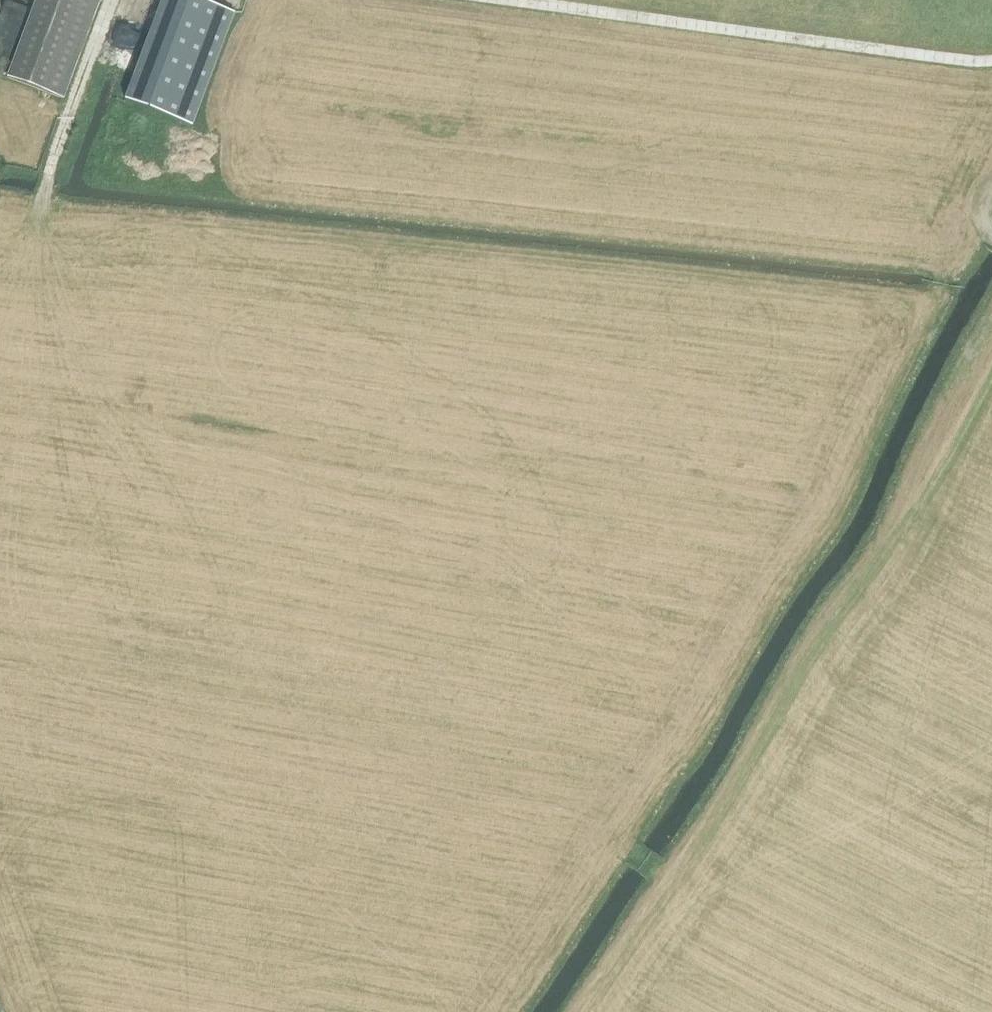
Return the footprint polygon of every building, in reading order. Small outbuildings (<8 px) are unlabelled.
[(63,99),(99,0),(35,0),(6,78),(63,99)] [(122,100),(178,121),(220,8),(198,0),(159,0),(122,100)]
